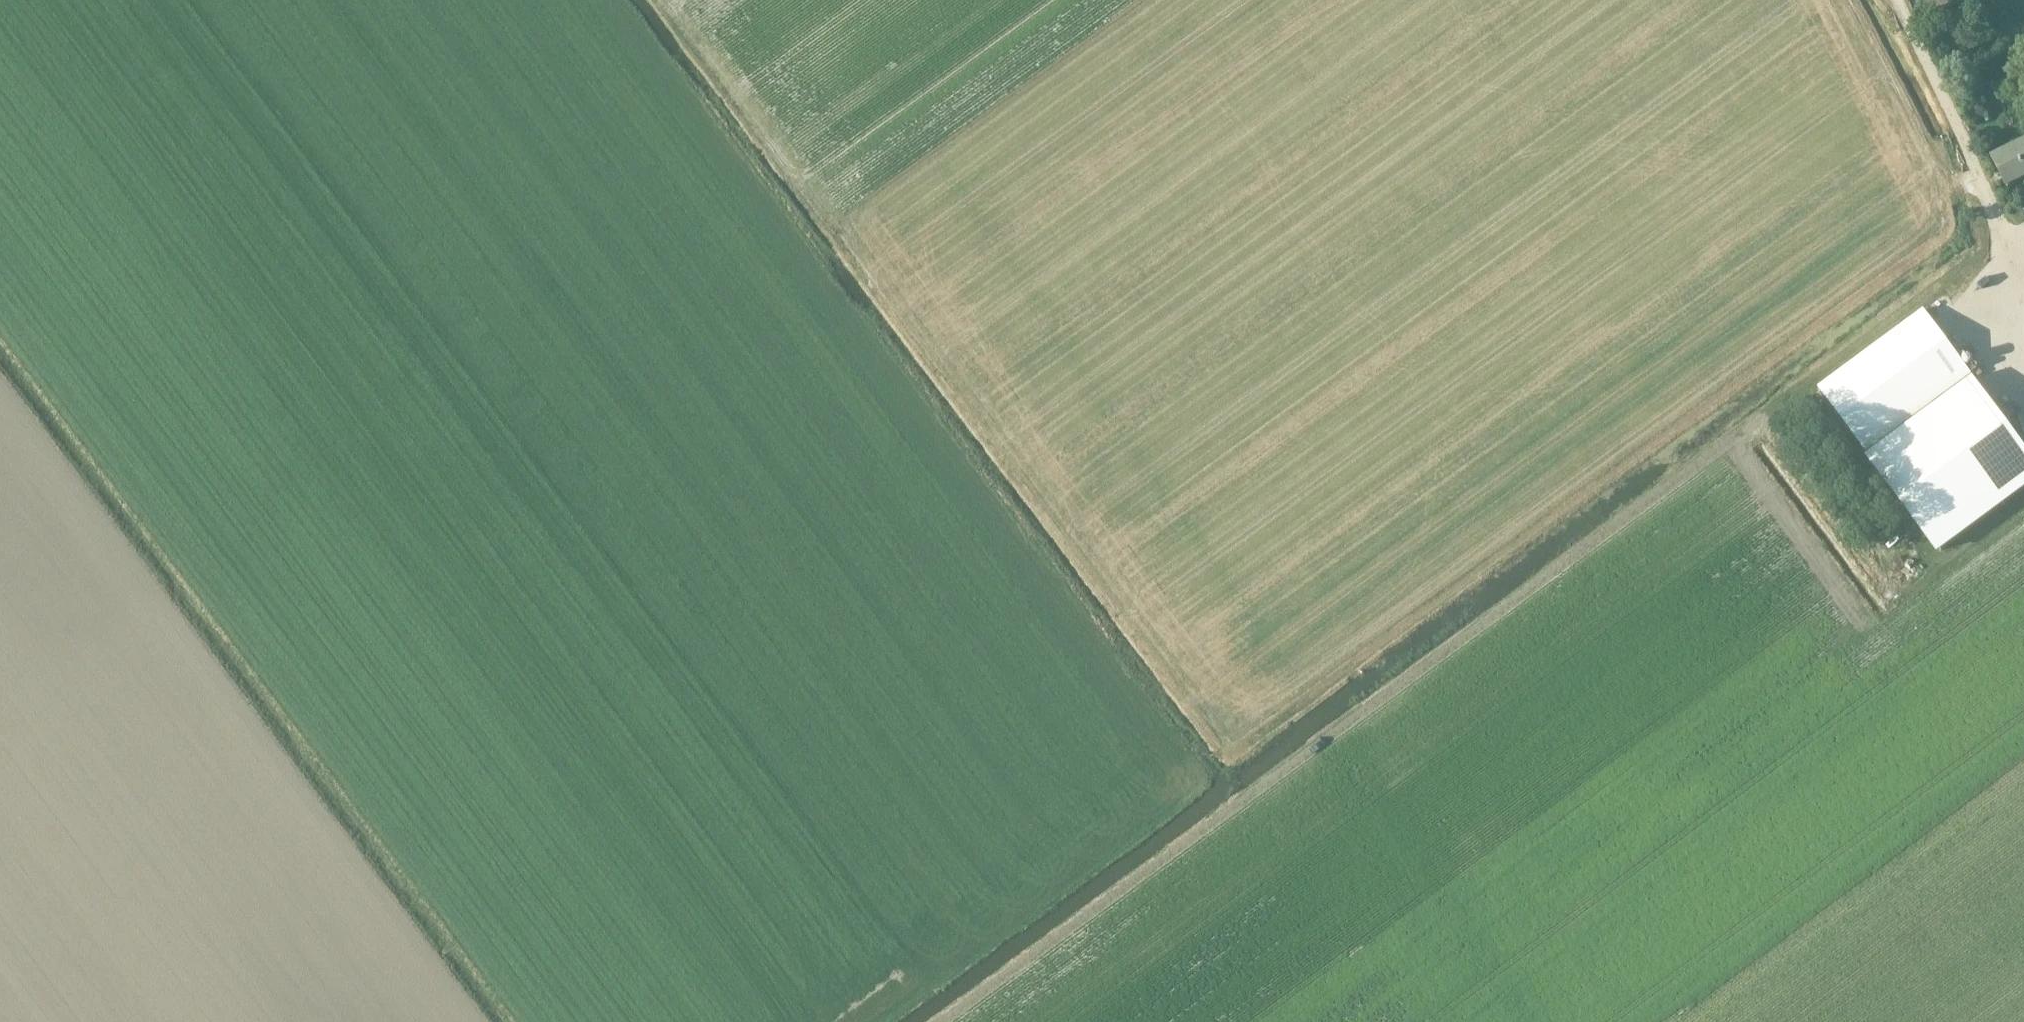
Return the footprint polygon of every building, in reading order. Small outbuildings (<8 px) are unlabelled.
[(1990,159),(2005,186),(2023,177),(2023,142),(1990,159)] [(1818,386),(1866,451),(1931,402),(1933,405),(1868,454),(1940,550),(2023,488),(2023,447),(1972,377),(1945,397),(1943,394),(1970,374),(1922,309),(1818,386)]
